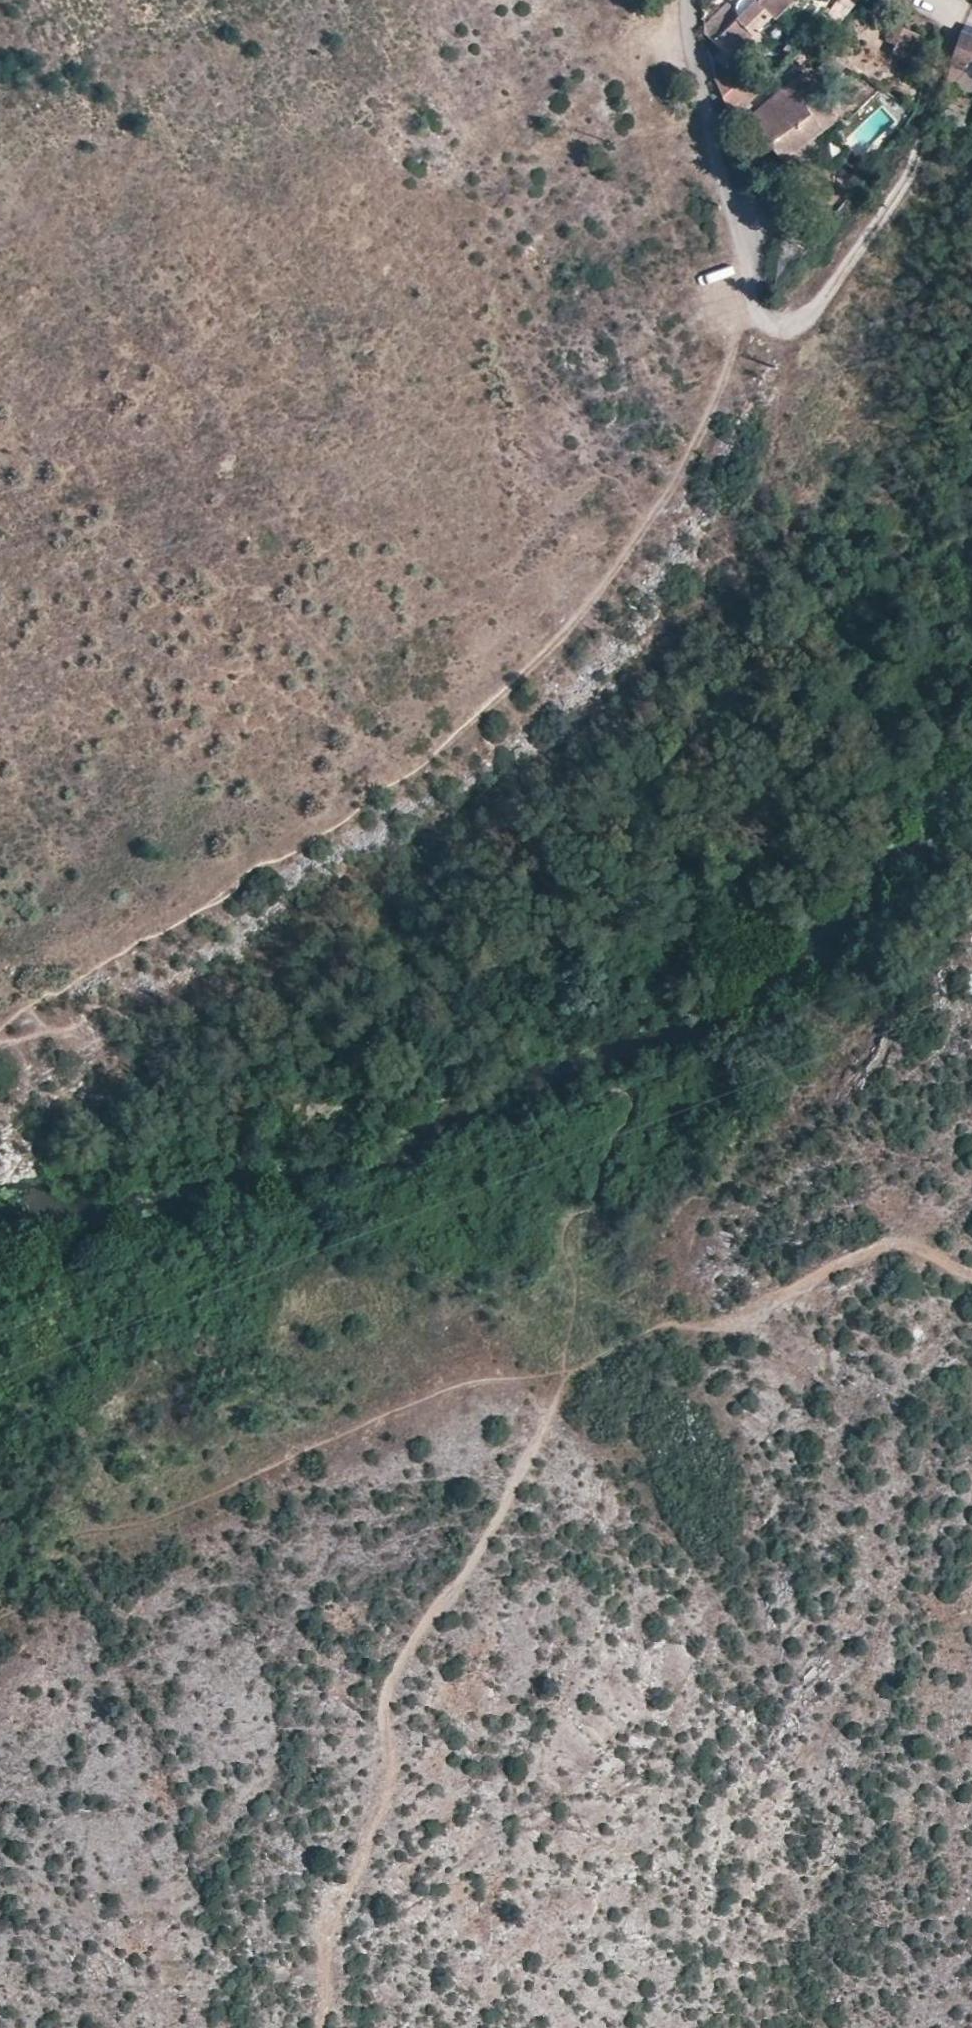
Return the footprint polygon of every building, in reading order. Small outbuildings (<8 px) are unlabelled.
[(731,57),(734,55),(746,43),(758,30),(773,15),(762,4),(757,0),(742,0),(740,1),(738,9),(734,5),(707,33),(731,57)] [(762,4),(773,15),(775,17),(792,0),(765,0),(762,4)] [(859,0),(840,0),(839,1),(853,9),(859,0)] [(892,24),(882,48),(908,57),(919,35),(892,24)] [(971,73),(971,33),(960,28),(948,63),(971,73)] [(758,30),(746,43),(754,51),(767,38),(758,30)] [(746,43),(734,55),(742,63),(754,51),(746,43)] [(948,63),(942,81),(971,93),(971,73),(948,63)] [(753,66),(738,81),(724,96),(733,119),(769,81),(753,66)] [(718,78),(724,96),(738,81),(732,71),(718,78)] [(751,115),(772,146),(812,113),(789,83),(751,115)]
